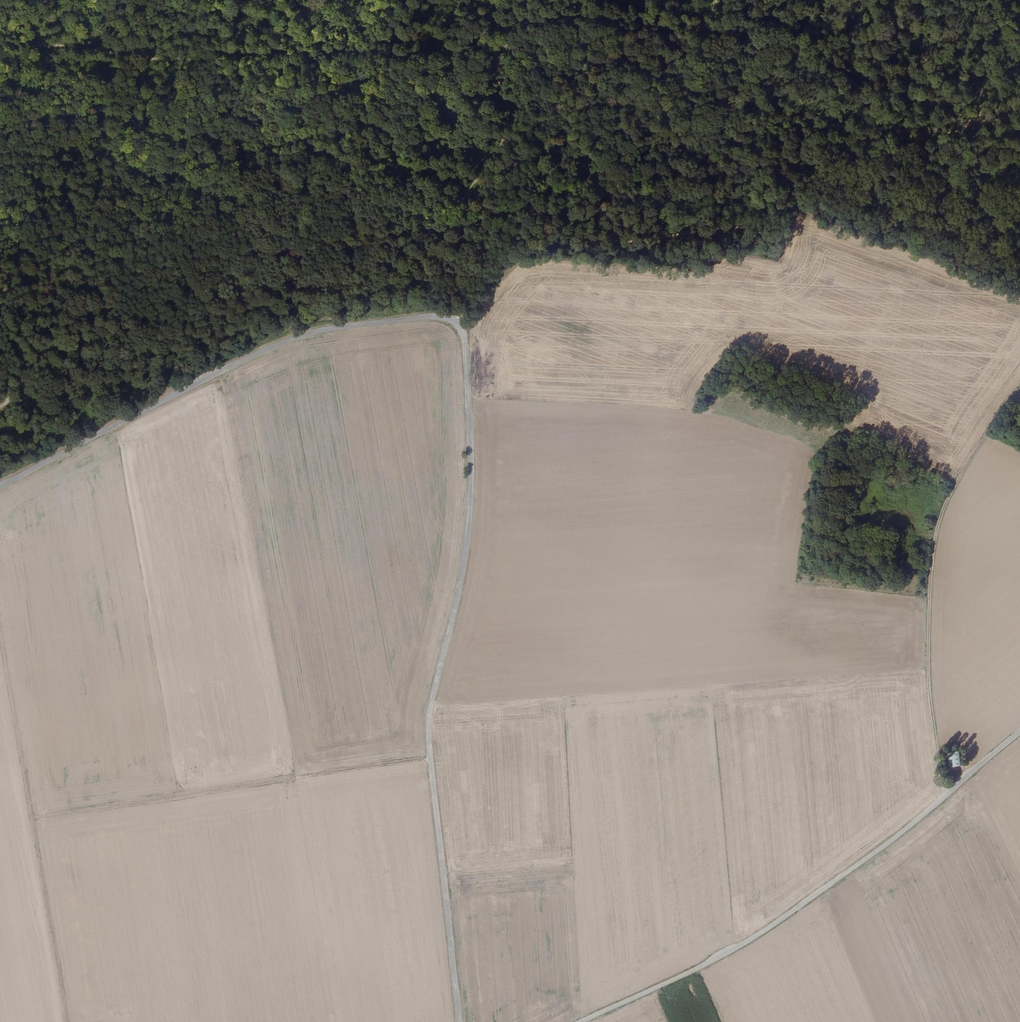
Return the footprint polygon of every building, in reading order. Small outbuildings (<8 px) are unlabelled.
[(960,752),(946,753),(947,768),(962,766),(960,752)]
